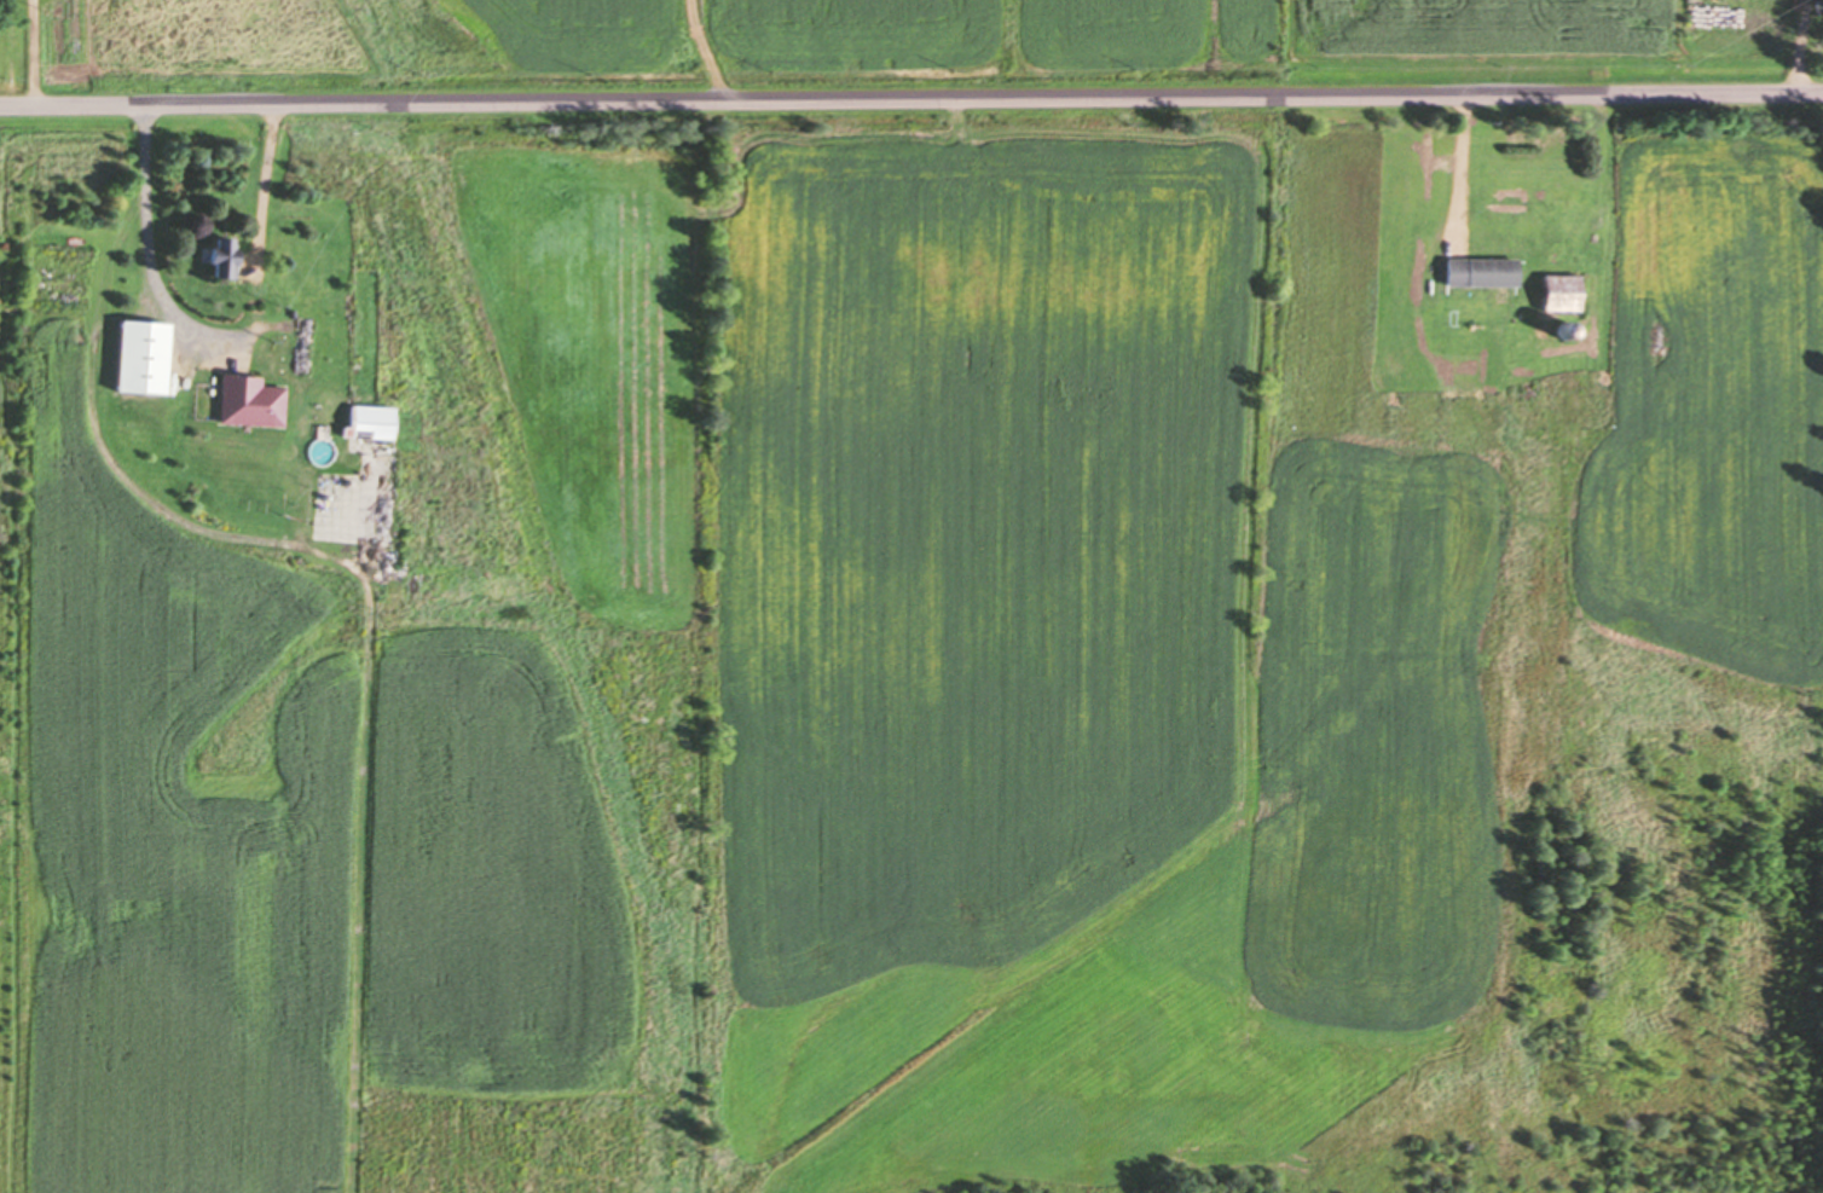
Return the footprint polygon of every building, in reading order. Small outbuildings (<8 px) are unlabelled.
[(199,277),(229,277),(229,235),(198,236),(199,277)] [(1516,257),(1442,257),(1442,284),(1516,284),(1516,257)] [(1539,272),(1539,311),(1575,311),(1575,272),(1539,272)] [(108,390),(158,392),(162,321),(112,318),(108,390)] [(307,319),(294,319),(294,371),(307,371),(307,319)] [(280,384),(257,384),(257,374),(215,373),(214,422),(279,424),(280,384)] [(390,406),(295,403),(293,434),(389,437),(390,406)]
